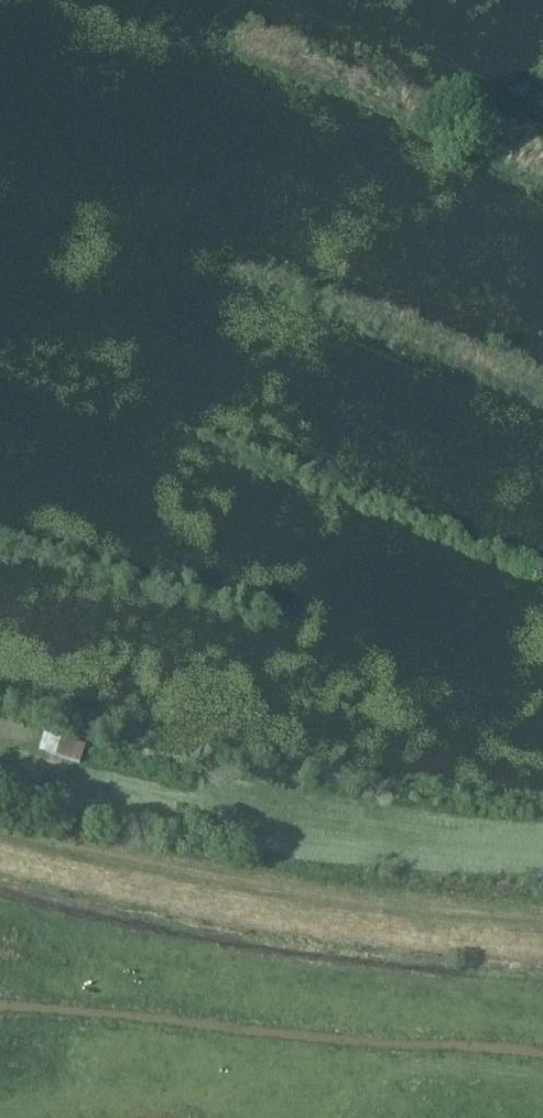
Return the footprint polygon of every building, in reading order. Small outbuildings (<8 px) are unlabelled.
[(55,757),(80,764),(85,746),(61,738),(55,757)]
